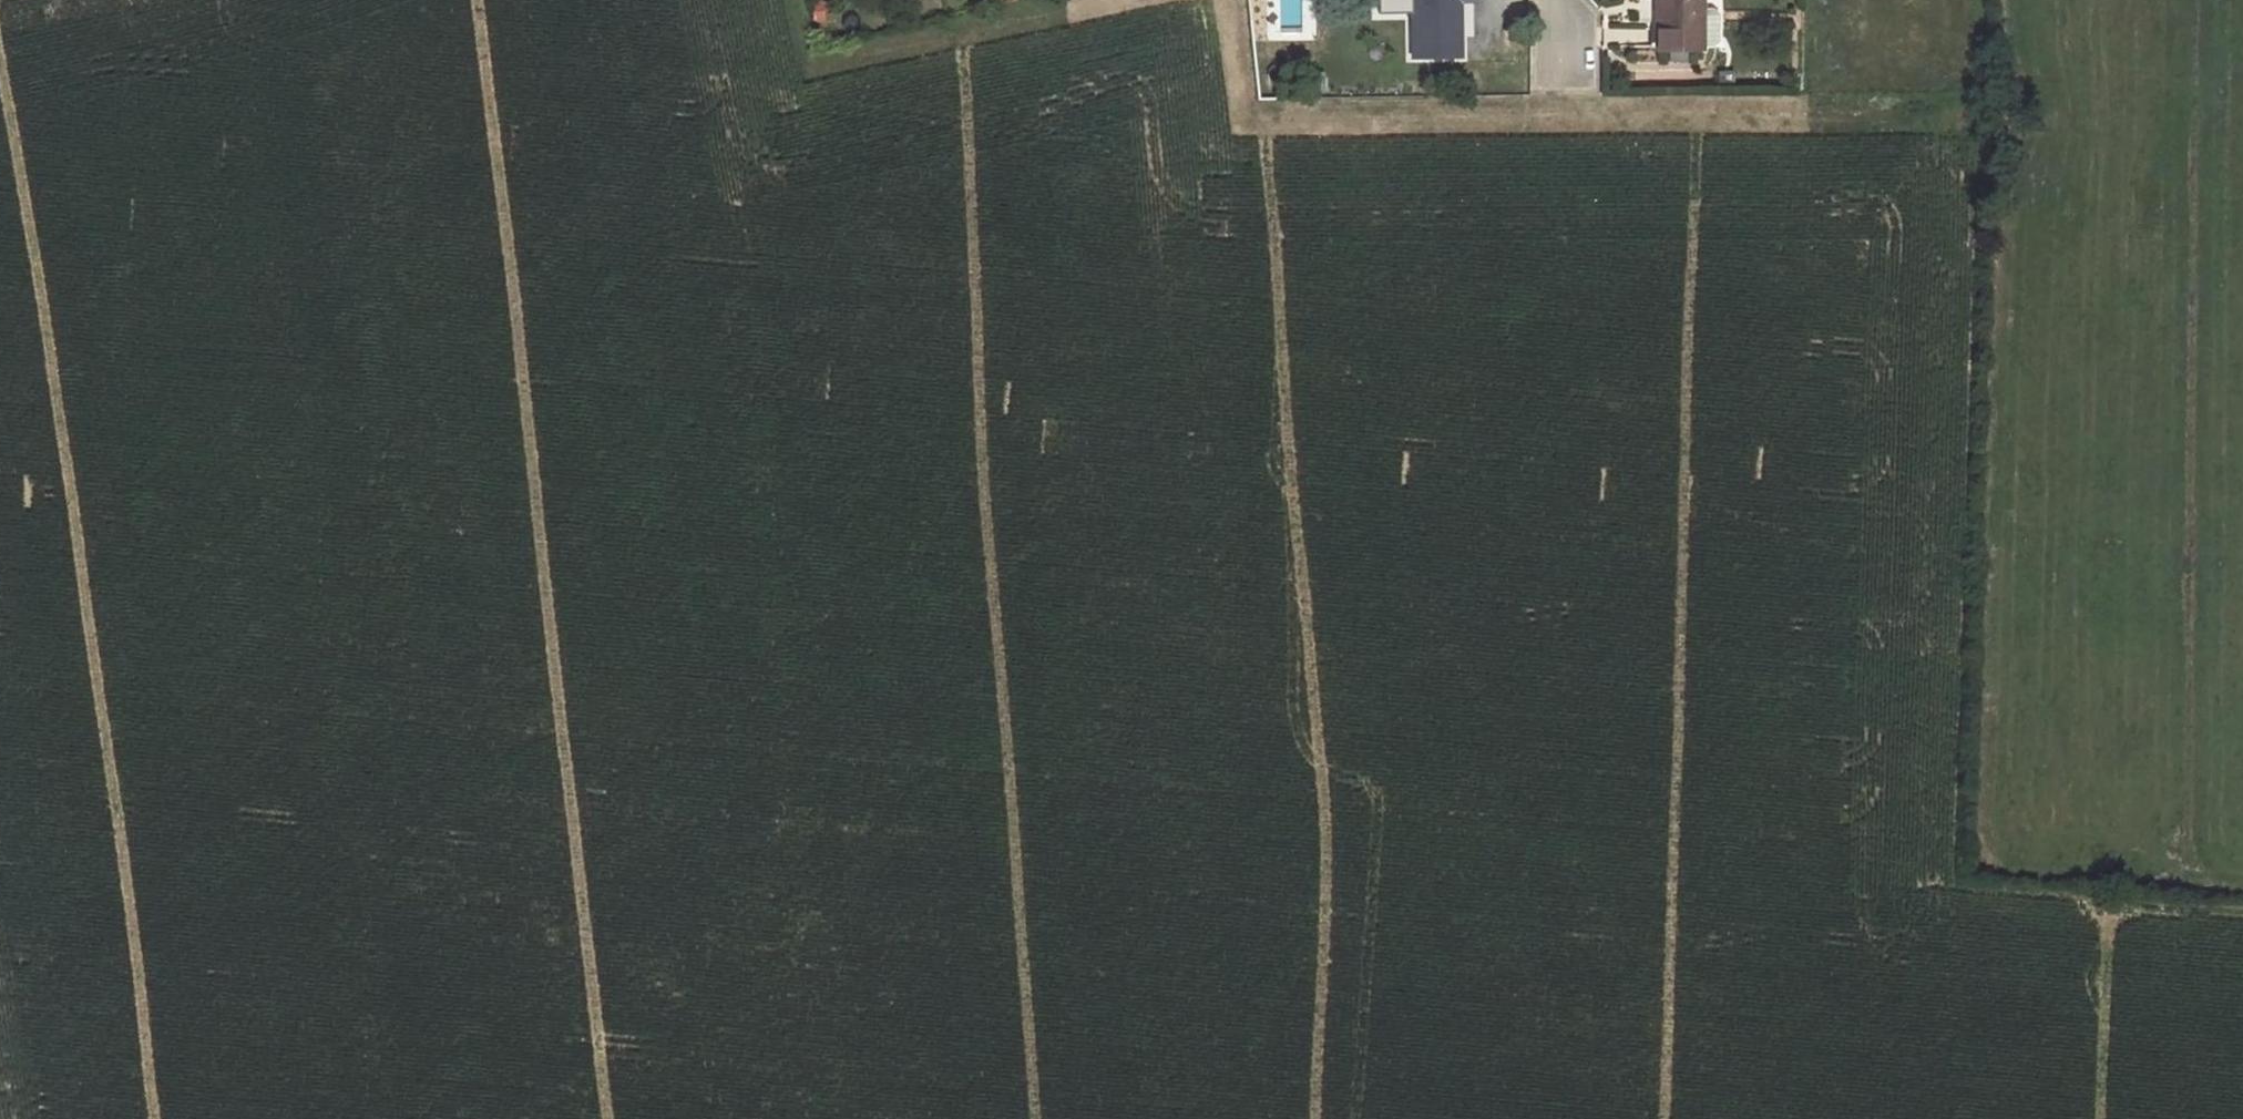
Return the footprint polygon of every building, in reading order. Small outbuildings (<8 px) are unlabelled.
[(1394,20),(1416,20),(1416,0),(1394,0),(1394,20)] [(1416,20),(1416,53),(1464,54),(1464,0),(1416,0),(1416,20)] [(1658,46),(1703,46),(1704,0),(1659,0),(1658,46)]
